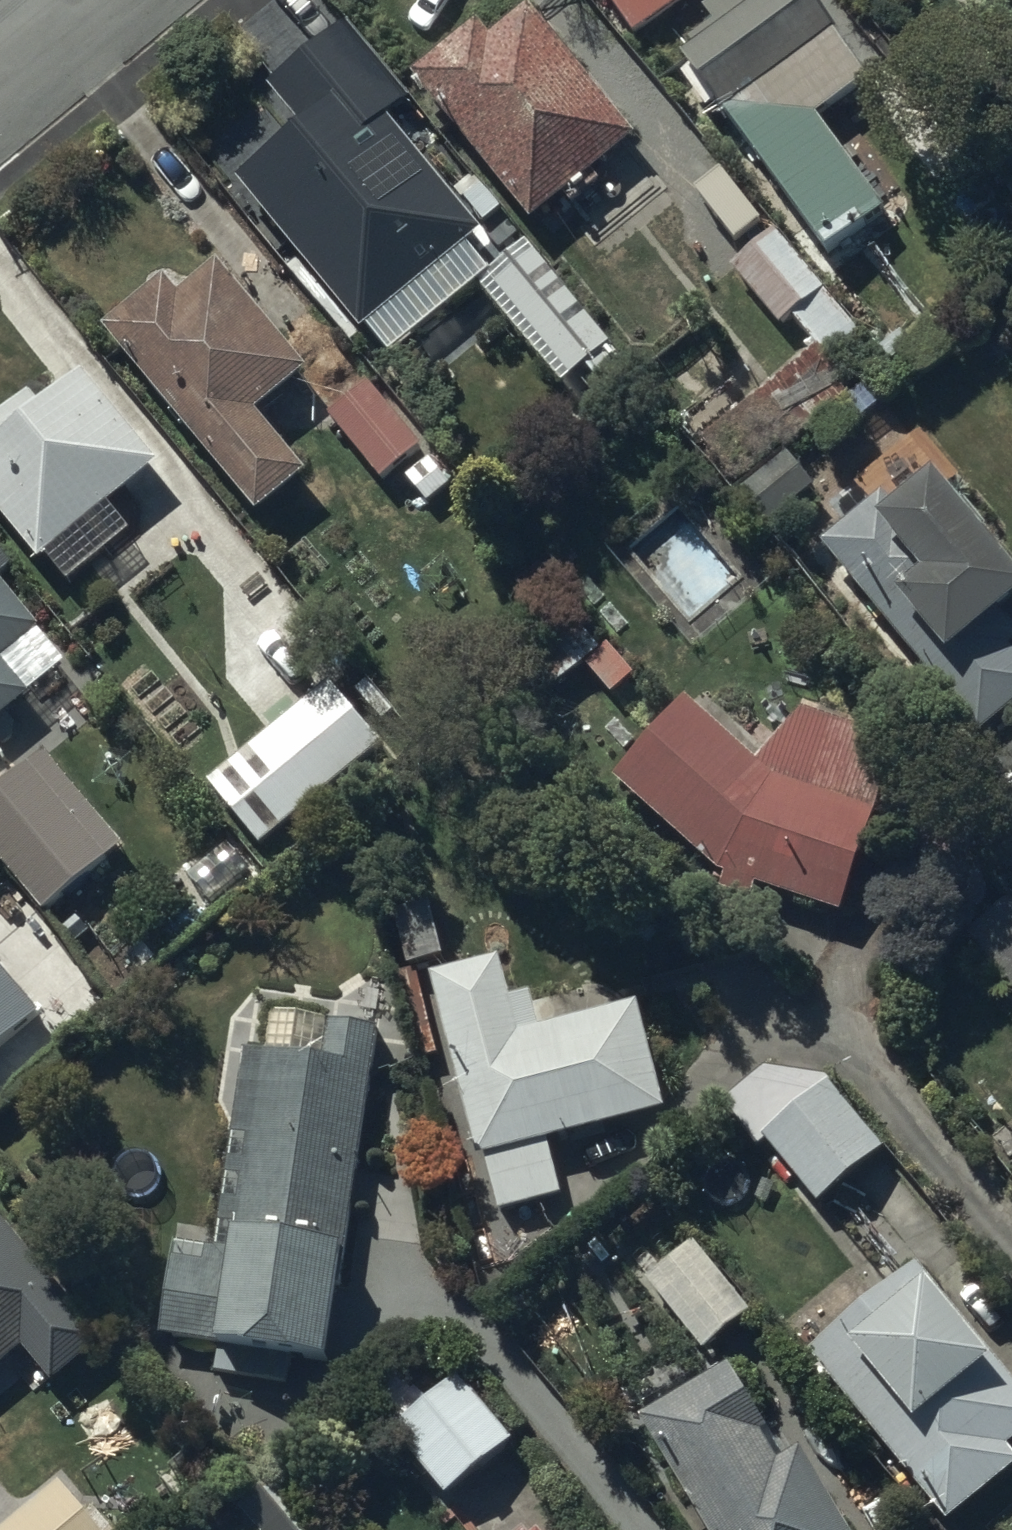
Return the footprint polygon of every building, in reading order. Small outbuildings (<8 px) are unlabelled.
[(638,43),(690,0),(602,0),(638,43)] [(696,55),(678,69),(830,263),(888,217),(817,126),(869,86),(802,0),(758,0),(755,3),(753,0),(728,0),(705,18),(713,28),(690,46),(696,55)] [(478,29),(414,79),(531,226),(563,201),(570,210),(597,188),(594,183),(636,149),(530,16),(492,47),(478,29)] [(345,31),(269,98),(305,138),(289,152),(276,137),(240,168),(252,181),(240,192),(363,341),(367,337),(390,365),(493,280),(470,252),(482,242),(385,125),(407,106),(345,31)] [(858,336),(775,235),(731,271),(780,331),(792,322),(821,356),(827,363),(858,336)] [(534,257),(493,292),(571,387),(613,353),(534,257)] [(166,286),(103,340),(259,523),(306,482),(255,423),(307,379),(217,273),(181,304),(166,286)] [(0,428),(0,522),(42,573),(49,568),(69,592),(133,540),(112,514),(160,475),(83,382),(42,415),(31,403),(0,428)] [(368,388),(327,423),(381,487),(423,452),(368,388)] [(785,455),(751,480),(783,522),(816,496),(785,455)] [(821,554),(980,745),(1011,718),(1011,664),(1006,657),(1011,652),(1011,632),(1007,625),(1011,621),(1011,585),(983,551),(986,533),(969,512),(948,510),(915,473),(821,554)] [(39,636),(0,589),(0,669),(39,636)] [(577,629),(526,671),(557,708),(594,678),(611,700),(632,682),(606,651),(600,656),(577,629)] [(30,705),(0,669),(0,730),(30,705)] [(328,685),(206,787),(261,853),(383,750),(328,685)] [(895,747),(796,717),(759,771),(688,710),(616,787),(724,884),(721,896),(753,906),(756,896),(843,922),(895,747)] [(0,800),(0,870),(44,923),(124,857),(45,762),(0,800)] [(402,955),(390,958),(415,1064),(438,1059),(420,980),(427,978),(426,971),(444,966),(429,899),(391,908),(402,955)] [(968,941),(1011,995),(1011,904),(968,941)] [(664,1122),(636,1012),(542,1037),(532,1002),(512,1007),(501,965),(428,984),(477,1170),(486,1168),(499,1218),(562,1201),(549,1152),(664,1122)] [(41,1020),(0,969),(0,1054),(41,1020)] [(269,1023),(264,1057),(246,1054),(216,1256),(175,1250),(161,1346),(211,1353),(210,1361),(325,1378),(375,1039),(269,1023)] [(818,1212),(888,1157),(828,1081),(758,1136),(818,1212)] [(19,1340),(46,1372),(95,1330),(0,1220),(0,1357),(19,1340)] [(751,1320),(692,1248),(646,1286),(704,1358),(751,1320)] [(809,1364),(944,1529),(951,1529),(1011,1480),(1011,1459),(1011,1458),(1011,1456),(1011,1385),(1004,1376),(1008,1373),(991,1353),(988,1356),(917,1274),(809,1364)] [(640,1427),(701,1529),(842,1529),(799,1457),(783,1467),(728,1375),(640,1427)] [(459,1382),(390,1438),(446,1506),(515,1450),(459,1382)] [(239,1516),(251,1529),(328,1529),(284,1478),(239,1516)] [(5,1529),(94,1529),(55,1486),(5,1529)]
